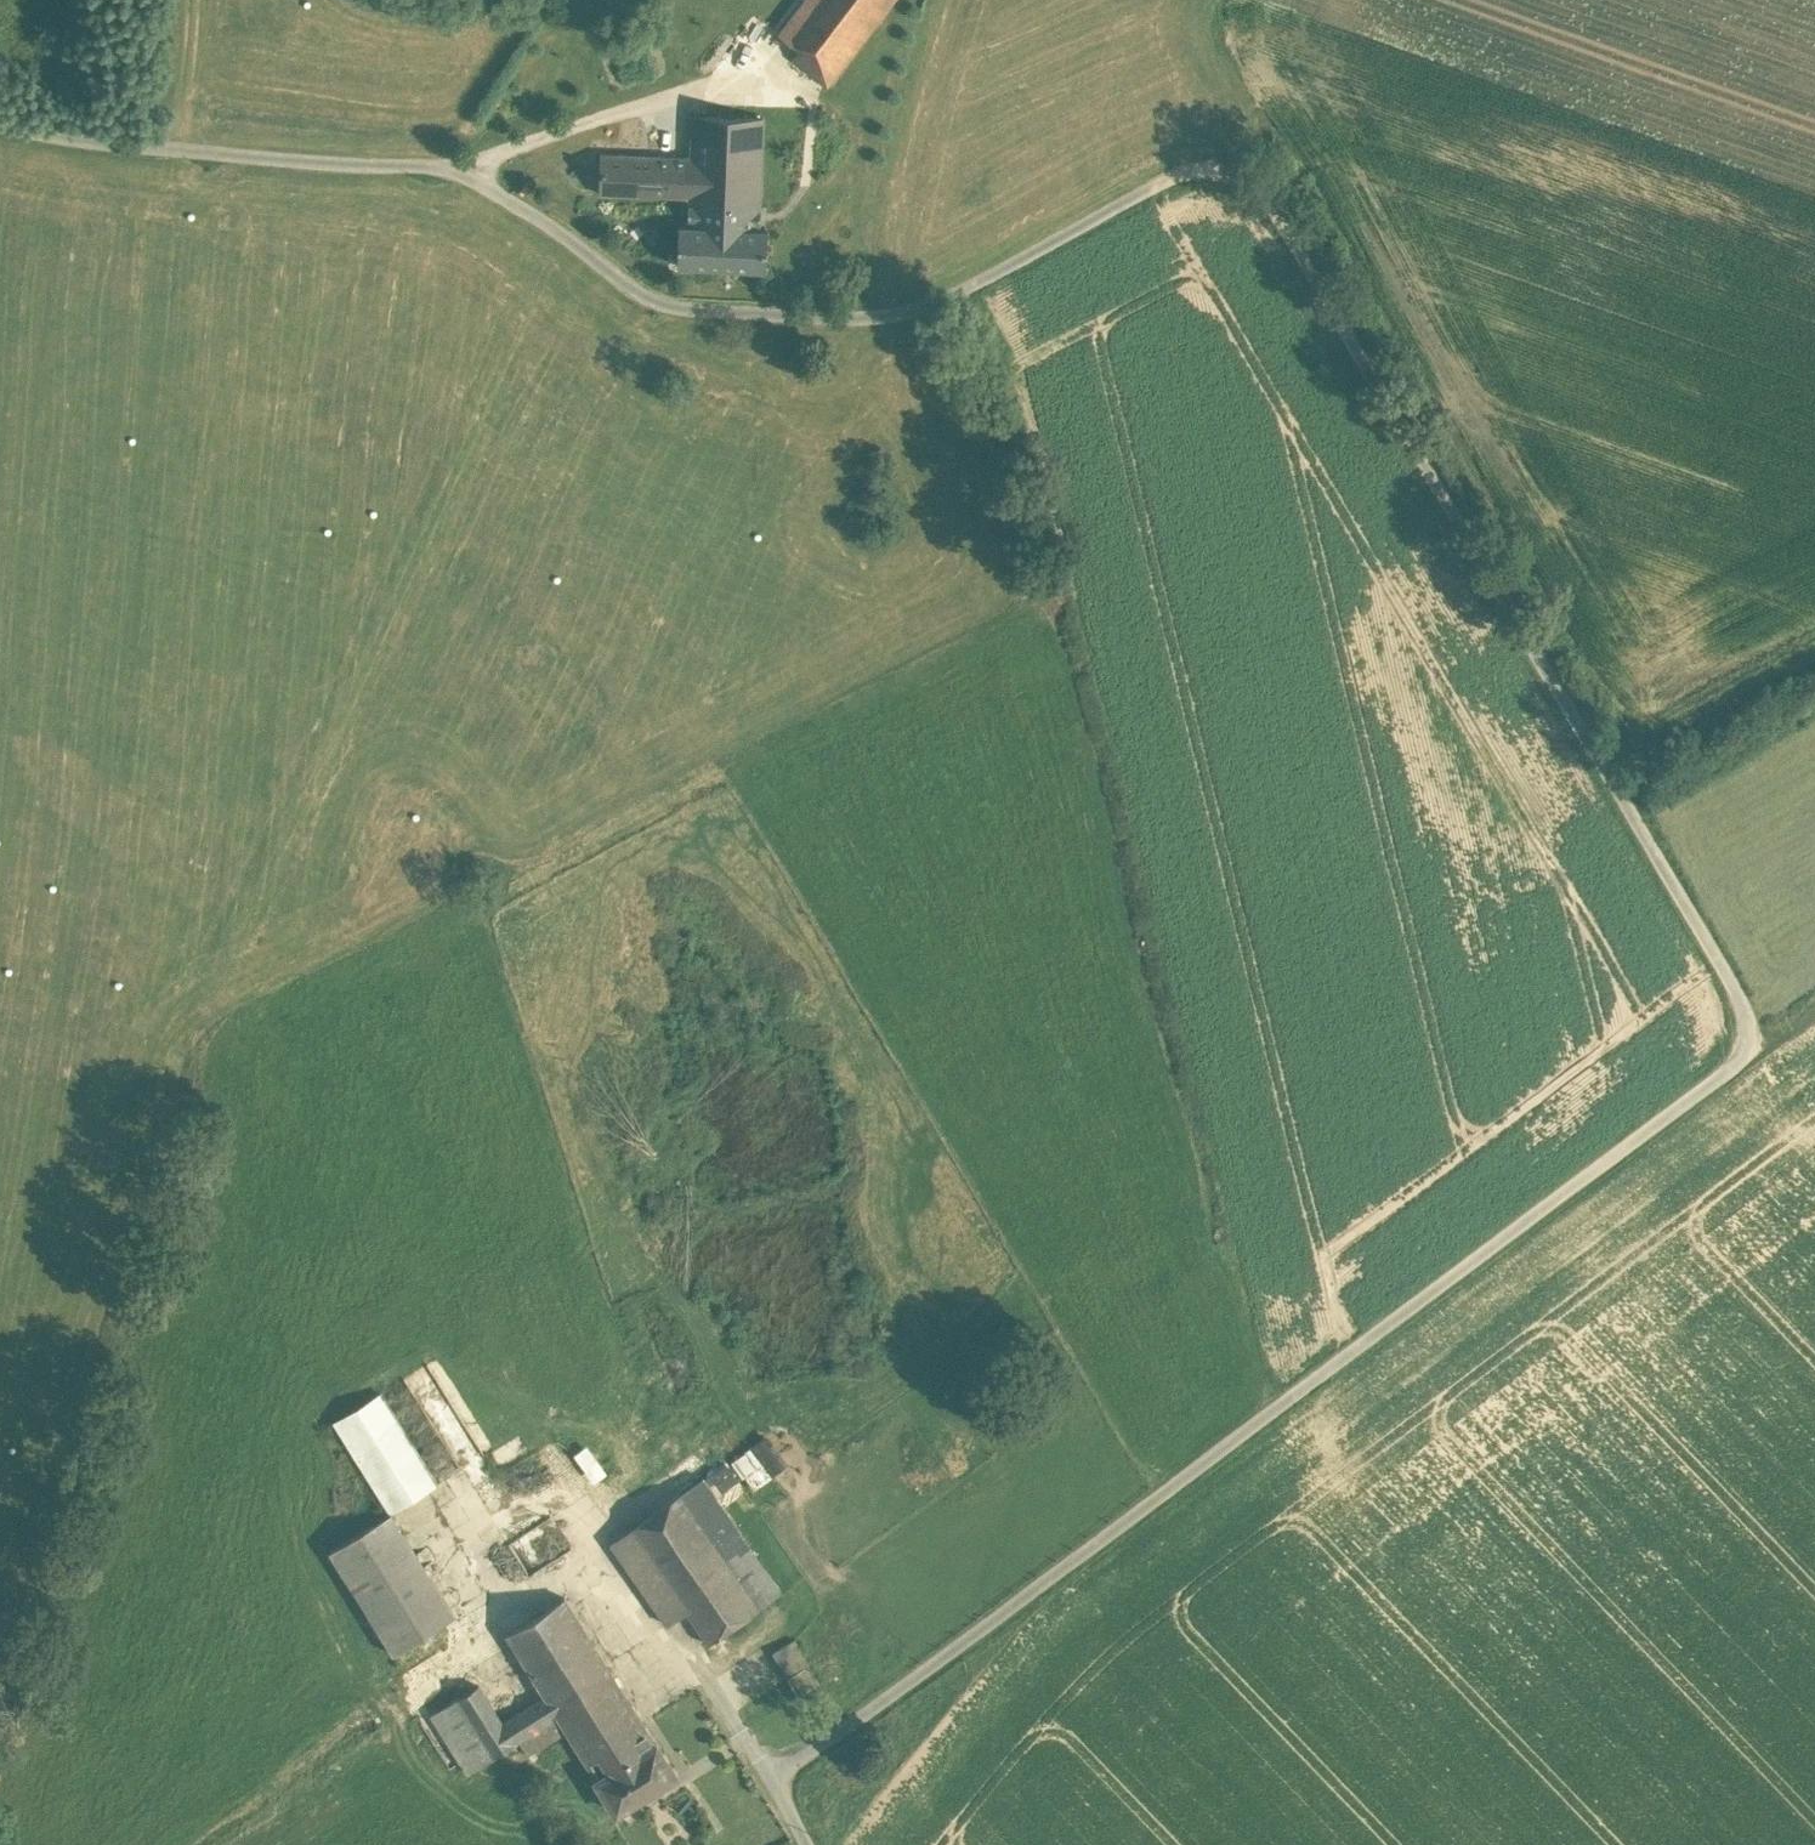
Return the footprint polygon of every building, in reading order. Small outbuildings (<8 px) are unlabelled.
[(757,15),(780,33),(806,0),(769,0),(757,15)] [(780,33),(800,49),(793,57),(828,84),(893,0),(806,0),(780,33)] [(764,106),(745,105),(744,117),(764,118),(764,106)] [(744,117),(693,114),(693,129),(692,157),(690,195),(689,206),(760,210),(764,118),(744,117)] [(693,129),(679,128),(678,156),(692,157),(693,129)] [(678,156),(601,153),(600,192),(690,195),(692,157),(678,156)] [(760,210),(689,206),(689,224),(680,224),(678,263),(766,268),(768,228),(760,228),(760,210)] [(334,1420),(392,1509),(438,1480),(381,1390),(334,1420)] [(773,1472),(788,1461),(768,1432),(752,1443),(773,1472)] [(699,1479),(733,1528),(760,1509),(726,1460),(699,1479)] [(716,1540),(682,1491),(630,1527),(687,1609),(709,1641),(761,1605),(716,1540)] [(392,1510),(331,1548),(364,1602),(426,1563),(392,1510)] [(687,1609),(630,1527),(611,1540),(668,1622),(687,1609)] [(778,1592),(733,1528),(716,1540),(761,1605),(778,1592)] [(426,1563),(364,1602),(395,1652),(456,1613),(426,1563)] [(633,1703),(566,1595),(508,1631),(546,1693),(559,1714),(568,1728),(575,1739),(633,1703)] [(796,1638),(773,1651),(789,1676),(811,1664),(796,1638)] [(546,1693),(503,1720),(480,1683),(459,1696),(495,1754),(520,1738),(559,1714),(546,1693)] [(495,1754),(459,1696),(433,1713),(468,1771),(495,1754)] [(633,1703),(575,1739),(599,1777),(597,1778),(617,1810),(677,1773),(657,1741),(633,1703)] [(559,1714),(520,1738),(529,1753),(568,1728),(559,1714)]
